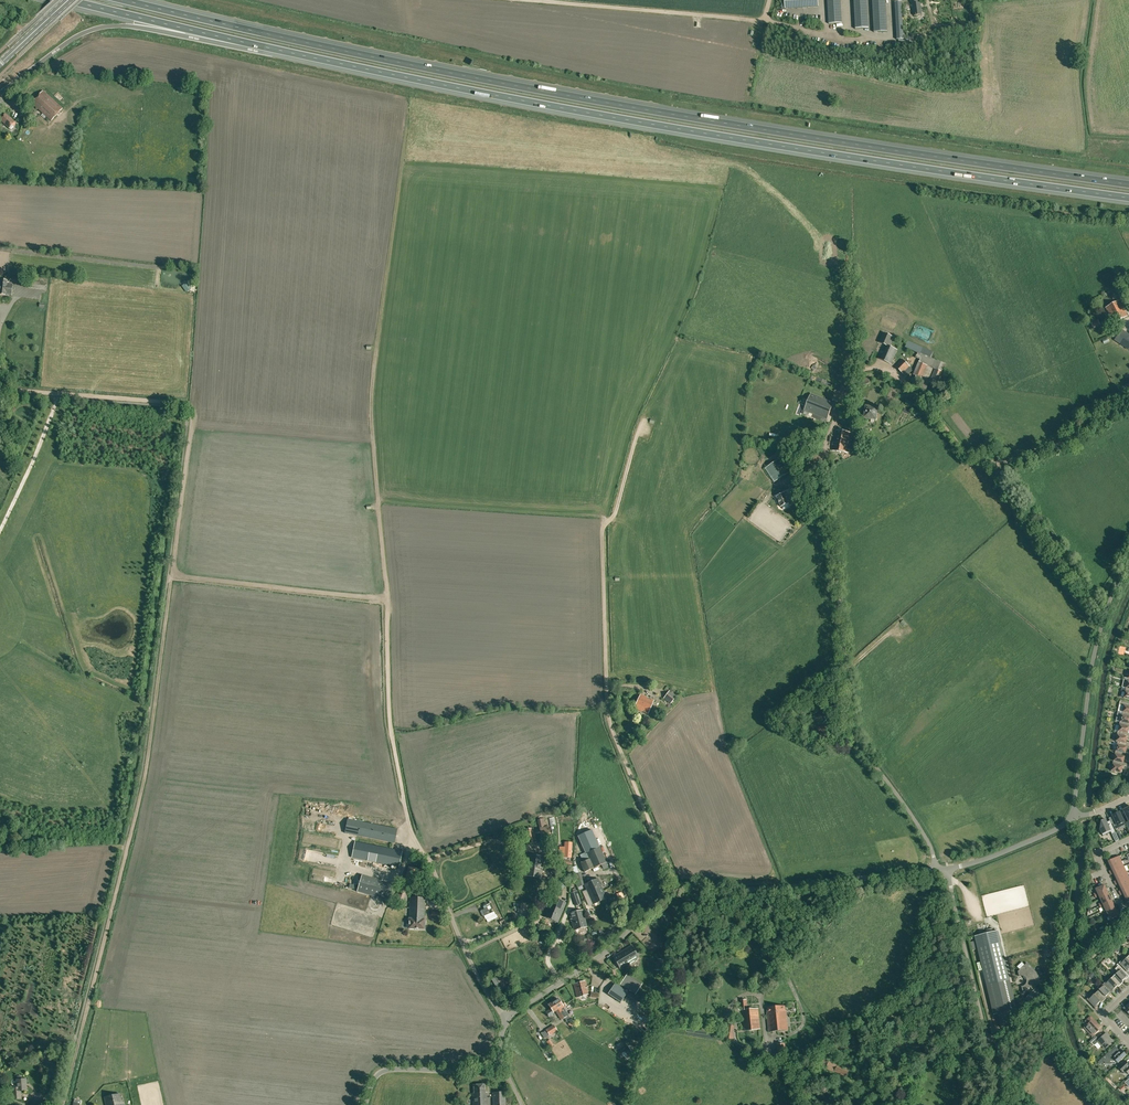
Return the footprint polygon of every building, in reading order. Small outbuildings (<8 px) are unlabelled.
[(785,9),(818,7),(818,0),(784,0),(785,9)] [(829,24),(842,23),(841,0),(827,0),(829,24)] [(855,29),(869,28),(867,0),(854,0),(855,29)] [(874,32),(887,31),(886,0),(872,0),(874,32)] [(914,16),(922,15),(921,3),(918,4),(918,0),(911,0),(912,5),(913,4),(914,16)] [(904,39),(901,2),(895,2),(897,40),(904,39)] [(798,32),(792,31),(790,42),(796,43),(798,32)] [(51,121),(63,108),(43,91),(32,103),(51,121)] [(9,128),(14,122),(6,114),(1,120),(9,128)] [(11,296),(13,284),(8,283),(8,279),(5,279),(5,281),(1,280),(0,292),(0,295),(5,295),(11,296)] [(30,281),(29,288),(45,290),(46,283),(30,281)] [(1114,323),(1128,316),(1119,300),(1106,307),(1114,323)] [(1128,349),(1128,334),(1122,329),(1114,340),(1128,350),(1128,349)] [(880,342),(885,344),(878,358),(891,364),(897,350),(890,346),(894,337),(884,333),(880,342)] [(913,375),(930,381),(939,384),(947,364),(931,357),(933,353),(908,342),(905,347),(917,353),(915,358),(920,360),(919,362),(913,375)] [(903,359),(895,366),(906,377),(912,370),(910,368),(911,367),(903,359)] [(934,388),(929,392),(938,401),(943,397),(934,388)] [(804,411),(828,419),(834,402),(811,393),(804,411)] [(879,407),(870,406),(870,405),(867,405),(865,405),(863,418),(864,419),(864,423),(868,423),(868,419),(876,421),(879,407)] [(832,450),(849,453),(853,433),(836,430),(832,450)] [(865,446),(867,435),(859,434),(857,445),(865,446)] [(793,453),(798,462),(804,459),(799,449),(793,453)] [(783,457),(781,458),(780,456),(774,460),(776,462),(765,468),(774,482),(791,471),(785,462),(786,461),(783,457)] [(806,496),(814,492),(814,491),(821,488),(820,486),(813,489),(812,486),(804,489),(806,496)] [(796,488),(790,491),(791,495),(786,497),(784,493),(776,496),(781,507),(789,503),(788,502),(793,499),(794,501),(800,498),(796,488)] [(670,690),(665,697),(672,703),(677,696),(670,690)] [(640,694),(634,708),(648,714),(654,700),(640,694)] [(1123,712),(1128,713),(1128,703),(1120,701),(1119,705),(1124,706),(1123,712)] [(1120,722),(1128,724),(1128,713),(1123,712),(1120,722)] [(1118,731),(1128,734),(1128,729),(1128,724),(1120,722),(1118,731)] [(818,731),(820,732),(820,739),(827,740),(828,728),(821,727),(821,728),(818,727),(818,731)] [(1128,734),(1118,731),(1116,741),(1128,744),(1128,743),(1126,743),(1127,737),(1128,738),(1128,734)] [(1116,751),(1125,753),(1127,747),(1128,748),(1128,744),(1116,741),(1118,742),(1116,751)] [(1116,751),(1114,761),(1123,763),(1125,757),(1128,758),(1128,755),(1128,754),(1125,753),(1116,751)] [(1127,764),(1123,763),(1114,761),(1111,771),(1121,773),(1122,767),(1126,767),(1127,764)] [(1112,815),(1114,819),(1115,822),(1112,823),(1115,830),(1125,825),(1119,812),(1112,815)] [(545,820),(544,818),(537,820),(539,828),(546,827),(545,820)] [(397,829),(348,819),(345,833),(394,843),(397,829)] [(1108,824),(1107,822),(1105,819),(1101,821),(1100,829),(1102,834),(1103,834),(1102,834),(1110,830),(1112,833),(1115,832),(1111,822),(1108,824)] [(534,828),(523,830),(526,844),(537,842),(534,828)] [(579,836),(584,849),(586,852),(580,855),(583,862),(580,863),(584,872),(607,862),(593,830),(579,836)] [(355,842),(352,858),(399,867),(402,851),(355,842)] [(565,847),(559,847),(559,856),(564,856),(564,857),(571,858),(572,843),(565,843),(565,847)] [(528,864),(527,864),(525,876),(541,878),(544,857),(530,855),(528,864)] [(1109,867),(1122,861),(1119,856),(1107,862),(1109,867)] [(1109,871),(1110,873),(1124,866),(1122,861),(1109,867),(1111,870),(1109,871)] [(553,876),(559,869),(554,864),(550,869),(551,870),(549,872),(553,876)] [(1113,874),(1114,877),(1126,871),(1124,866),(1110,873),(1111,875),(1113,874)] [(418,886),(419,869),(408,869),(407,886),(418,886)] [(1114,881),(1115,883),(1128,876),(1126,871),(1114,877),(1116,880),(1114,881)] [(357,892),(389,901),(394,885),(362,875),(357,892)] [(1115,883),(1116,885),(1118,884),(1119,887),(1128,883),(1128,877),(1128,876),(1115,883)] [(559,878),(550,889),(558,895),(566,885),(559,878)] [(607,899),(598,878),(584,884),(593,905),(607,899)] [(1120,893),(1128,889),(1128,883),(1119,887),(1121,890),(1119,891),(1120,893)] [(1095,896),(1107,890),(1104,885),(1095,889),(1097,892),(1094,894),(1095,896)] [(401,907),(407,890),(399,887),(394,905),(401,907)] [(1124,898),(1128,895),(1128,889),(1120,893),(1121,895),(1122,894),(1124,898)] [(571,892),(574,901),(580,899),(577,890),(571,892)] [(1099,896),(1100,899),(1109,895),(1107,890),(1095,896),(1096,898),(1099,896)] [(1112,900),(1109,895),(1100,899),(1102,902),(1099,904),(1100,906),(1112,900)] [(424,920),(425,898),(410,897),(409,920),(408,920),(408,928),(409,928),(409,929),(424,929),(424,928),(425,928),(426,920),(424,920)] [(558,923),(566,903),(552,897),(543,917),(558,923)] [(1104,906),(1105,909),(1114,905),(1112,900),(1100,906),(1101,908),(1104,906)] [(1103,914),(1104,916),(1116,910),(1114,905),(1105,909),(1107,912),(1103,914)] [(569,914),(574,930),(587,927),(583,910),(569,914)] [(1119,916),(1116,910),(1104,916),(1102,917),(1103,919),(1109,917),(1110,920),(1119,916)] [(594,918),(591,919),(587,920),(589,926),(596,924),(594,918)] [(992,928),(981,932),(981,935),(975,936),(993,1015),(997,1014),(1001,1028),(1017,1015),(1016,1009),(997,931),(993,932),(992,928)] [(631,946),(613,957),(620,969),(628,964),(629,965),(637,960),(637,959),(639,958),(631,946)] [(774,965),(778,965),(781,961),(776,956),(772,960),(772,963),(774,965)] [(1128,956),(1124,961),(1123,959),(1119,963),(1127,972),(1128,970),(1128,956)] [(1021,986),(1023,993),(1030,987),(1032,989),(1041,981),(1039,979),(1041,977),(1027,962),(1018,971),(1019,976),(1020,975),(1021,975),(1023,976),(1024,976),(1025,977),(1026,978),(1027,979),(1027,980),(1027,981),(1027,982),(1026,983),(1026,984),(1025,985),(1024,986),(1023,986),(1022,986),(1021,986)] [(1113,976),(1120,983),(1121,985),(1123,982),(1123,981),(1125,979),(1125,980),(1128,976),(1119,965),(1115,969),(1118,972),(1113,976)] [(499,992),(511,985),(503,972),(492,979),(499,992)] [(640,984),(627,975),(626,976),(630,978),(624,986),(621,984),(636,993),(635,992),(640,984)] [(1121,985),(1120,983),(1113,976),(1108,981),(1107,980),(1104,983),(1112,992),(1116,989),(1115,988),(1117,986),(1118,987),(1121,985)] [(578,997),(582,996),(589,994),(585,981),(574,984),(578,997)] [(1096,992),(1103,999),(1104,1000),(1106,997),(1108,995),(1109,995),(1112,992),(1104,983),(1100,987),(1101,988),(1096,992)] [(615,984),(608,994),(621,1002),(627,992),(615,984)] [(1035,989),(1025,998),(1032,1006),(1042,996),(1035,989)] [(1104,1000),(1103,999),(1096,992),(1092,997),(1090,996),(1087,999),(1095,1008),(1099,1005),(1098,1004),(1100,1002),(1101,1003),(1104,1000)] [(558,998),(553,1001),(564,1018),(565,1017),(566,1016),(569,1015),(564,1007),(566,1005),(563,1000),(560,1002),(558,998)] [(758,1008),(748,1009),(747,1000),(741,1000),(742,1010),(744,1031),(761,1029),(758,1008)] [(555,1014),(554,1012),(556,1011),(561,1020),(564,1018),(553,1001),(548,1005),(551,1009),(546,1012),(549,1018),(555,1014)] [(787,1010),(786,1010),(785,1006),(767,1007),(767,1012),(767,1013),(769,1032),(789,1030),(787,1010)] [(1097,1024),(1091,1016),(1085,1021),(1088,1024),(1084,1027),(1093,1036),(1099,1031),(1095,1026),(1097,1024)] [(554,1025),(546,1030),(550,1036),(557,1030),(554,1025)] [(734,1032),(735,1026),(727,1025),(725,1039),(734,1040),(735,1032),(734,1032)] [(1098,1042),(1101,1046),(1102,1046),(1105,1049),(1113,1041),(1109,1037),(1109,1036),(1106,1033),(1099,1039),(1097,1037),(1091,1043),(1094,1046),(1098,1042)] [(778,1061),(786,1060),(785,1043),(777,1044),(778,1061)] [(1114,1047),(1102,1059),(1106,1064),(1110,1064),(1110,1061),(1116,1061),(1118,1063),(1127,1055),(1122,1050),(1119,1052),(1114,1047)] [(838,1064),(829,1060),(825,1069),(834,1072),(834,1071),(846,1076),(849,1070),(837,1065),(838,1064)] [(1118,1067),(1124,1073),(1128,1074),(1128,1075),(1128,1064),(1125,1060),(1124,1062),(1118,1067)] [(22,1076),(16,1076),(17,1087),(12,1088),(13,1099),(21,1099),(21,1091),(27,1090),(26,1079),(22,1079),(22,1076)] [(474,1085),(474,1093),(473,1093),(473,1104),(487,1104),(487,1093),(485,1093),(485,1084),(474,1085)] [(493,1092),(493,1104),(506,1104),(505,1092),(493,1092)] [(106,1104),(123,1104),(123,1103),(121,1103),(119,1094),(104,1097),(106,1104)]
